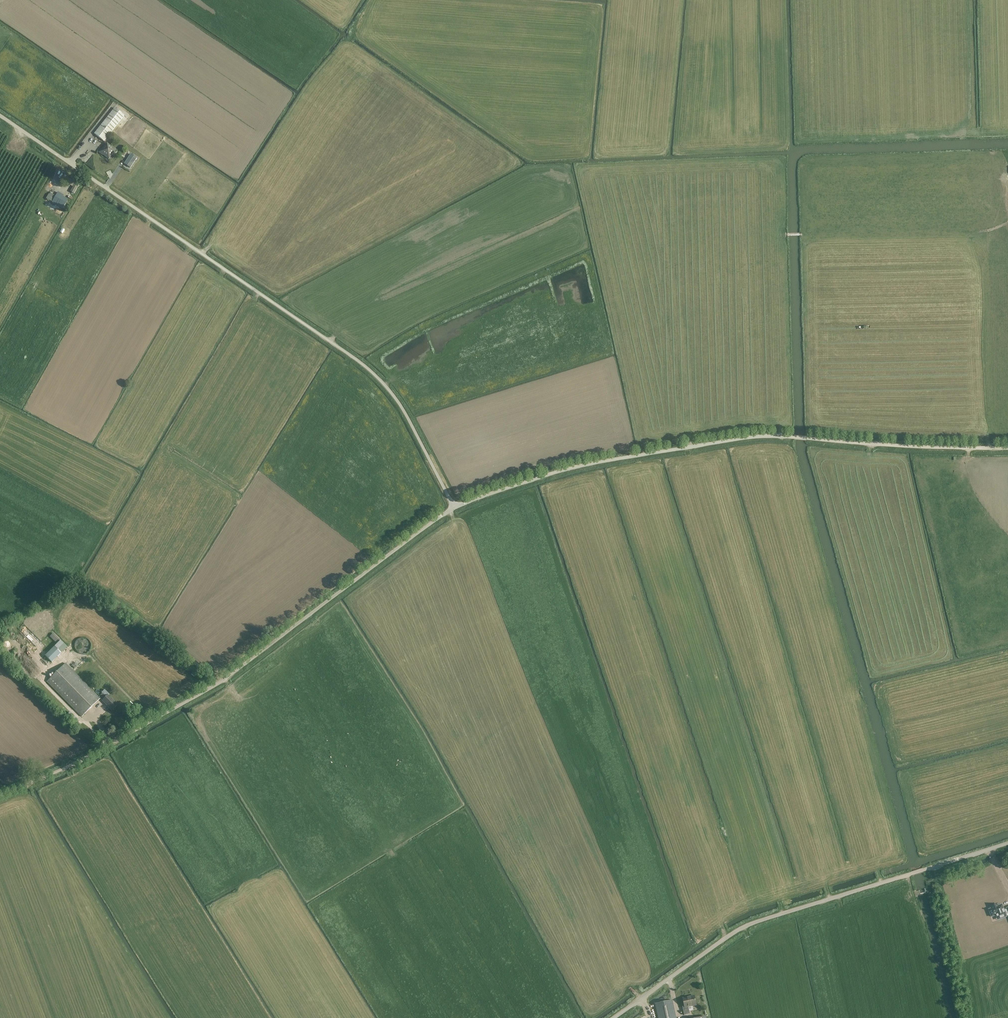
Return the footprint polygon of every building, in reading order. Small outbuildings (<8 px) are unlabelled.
[(124,116),(114,108),(94,133),(104,142),(124,116)] [(100,152),(109,159),(115,150),(107,143),(100,152)] [(130,168),(137,158),(134,156),(131,154),(126,161),(124,164),(127,166),(130,168)] [(62,209),(66,211),(69,204),(62,200),(61,202),(60,201),(63,195),(58,192),(56,196),(49,192),(45,199),(52,203),(62,209)] [(45,656),(52,662),(60,654),(67,647),(61,641),(53,633),(50,636),(57,644),(54,647),(45,656)] [(31,650),(17,635),(12,639),(27,654),(31,650)] [(47,682),(82,717),(100,699),(102,700),(102,701),(112,710),(118,704),(108,695),(106,697),(103,693),(99,697),(77,674),(79,673),(77,671),(75,673),(66,663),(47,682)] [(59,710),(63,706),(56,698),(52,702),(59,710)] [(79,720),(70,712),(65,717),(73,725),(79,720)] [(996,917),(997,918),(998,920),(1006,917),(1005,914),(1007,913),(1007,908),(1006,909),(1007,909),(1007,910),(1006,910),(1004,911),(1004,910),(1002,905),(1000,905),(998,906),(997,904),(996,905),(990,907),(991,908),(991,909),(990,909),(989,910),(992,917),(996,915),(996,917)] [(685,1015),(690,1014),(688,1007),(696,1005),(694,995),(682,998),(684,1007),(683,1007),(685,1015)] [(672,1000),(655,1004),(658,1017),(676,1017),(672,1000)]
